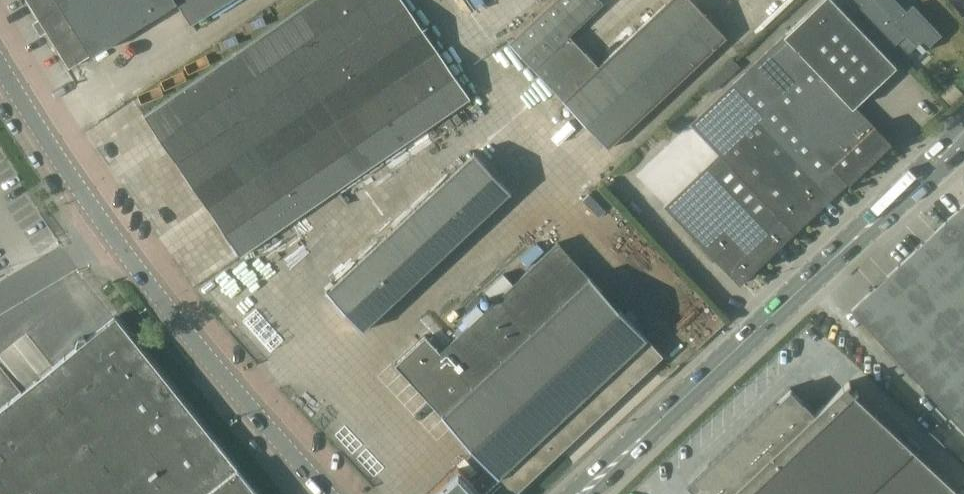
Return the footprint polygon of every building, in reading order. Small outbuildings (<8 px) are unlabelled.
[(38,19),(33,23),(40,35),(46,32),(68,68),(91,54),(177,1),(190,23),(228,0),(27,0),(38,19)] [(406,5),(403,0),(312,0),(144,115),(176,162),(406,5)] [(569,35),(604,3),(602,0),(554,0),(509,42),(563,99),(562,100),(609,149),(727,37),(692,0),(669,0),(598,66),(569,35)] [(834,0),(821,0),(786,33),(785,33),(691,122),(719,151),(663,205),(740,285),(794,233),(848,182),(890,143),(855,106),(896,66),(834,0)] [(896,0),(846,0),(856,11),(861,7),(895,44),(907,33),(923,50),(939,34),(913,6),(908,12),(896,0)] [(406,5),(176,162),(241,256),(470,98),(406,5)] [(182,61),(201,48),(195,40),(177,53),(182,61)] [(953,84),(942,94),(951,104),(962,93),(953,84)] [(510,193),(512,192),(474,152),(473,153),(474,154),(473,154),(328,291),(327,289),(325,291),(363,331),(364,330),(363,329),(509,193),(510,193)] [(170,177),(164,183),(170,190),(160,200),(182,224),(190,216),(195,221),(204,213),(170,177)] [(332,193),(326,199),(345,219),(351,213),(332,193)] [(850,311),(946,414),(963,433),(963,204),(850,311)] [(473,483),(464,474),(452,486),(447,480),(431,493),(432,493),(514,493),(663,356),(558,242),(448,345),(433,331),(396,366),(489,468),(473,483)] [(503,273),(485,290),(495,301),(513,284),(503,273)] [(237,468),(116,316),(0,409),(0,493),(258,493),(237,468)] [(844,386),(847,382),(846,381),(812,413),(788,388),(706,466),(686,485),(694,493),(953,493),(957,491),(851,394),(855,390),(853,389),(850,392),(844,386)] [(382,486),(392,466),(371,455),(361,475),(382,486)]
